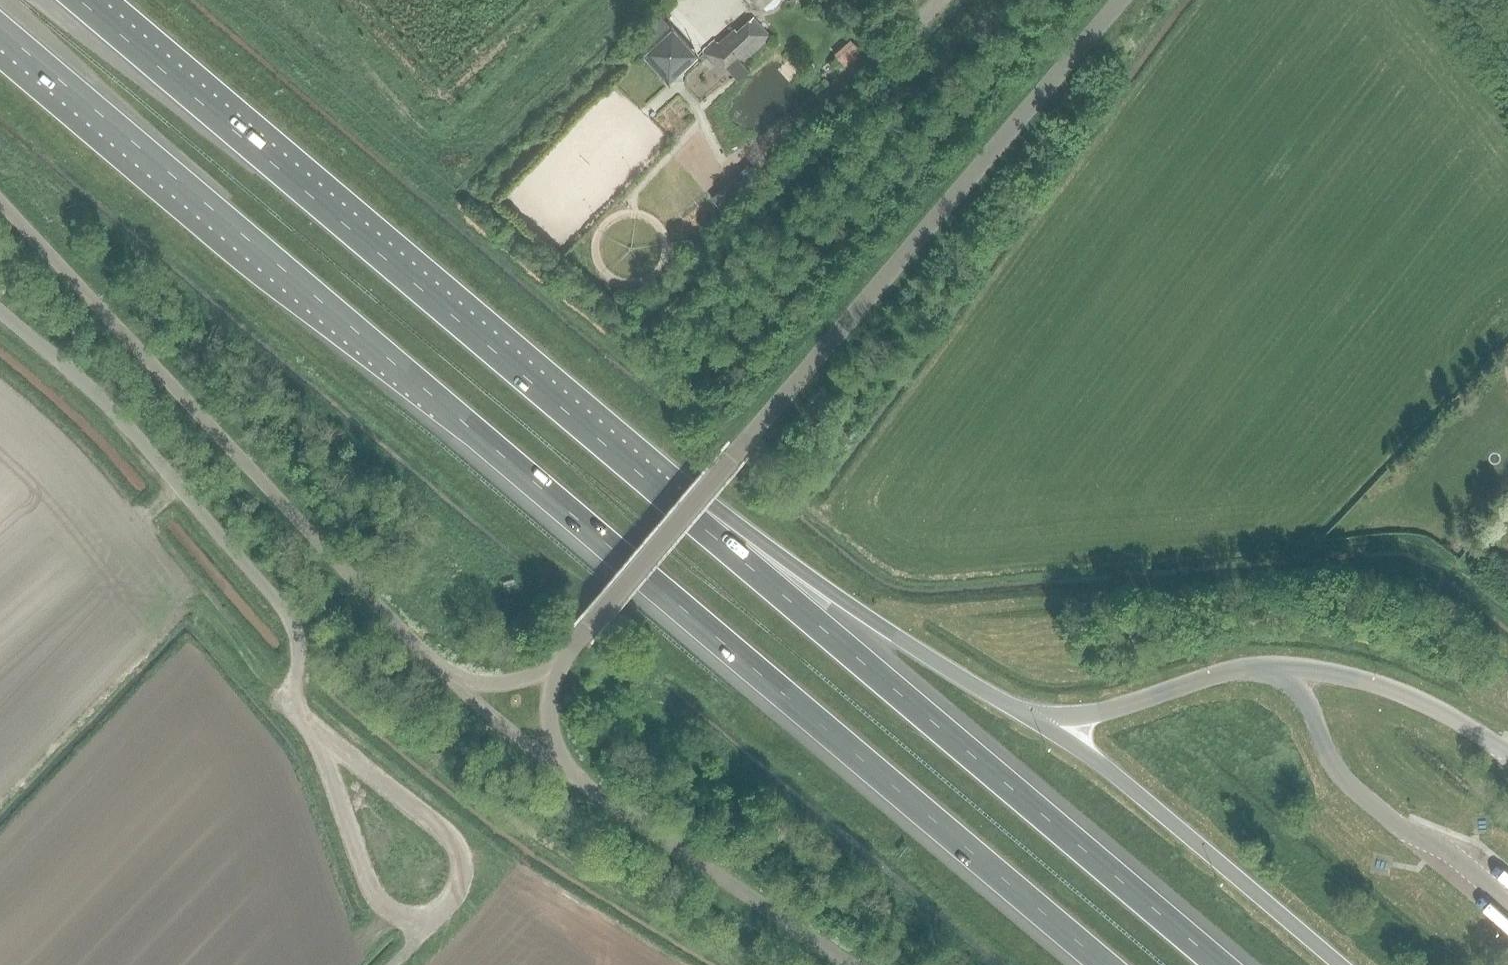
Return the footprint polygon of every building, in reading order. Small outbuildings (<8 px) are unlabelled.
[(658,16),(627,44),(638,56),(669,28),(658,16)] [(725,76),(772,35),(755,17),(738,32),(734,28),(718,43),(715,39),(702,50),(725,76)] [(832,53),(845,67),(862,52),(849,38),(832,53)]
